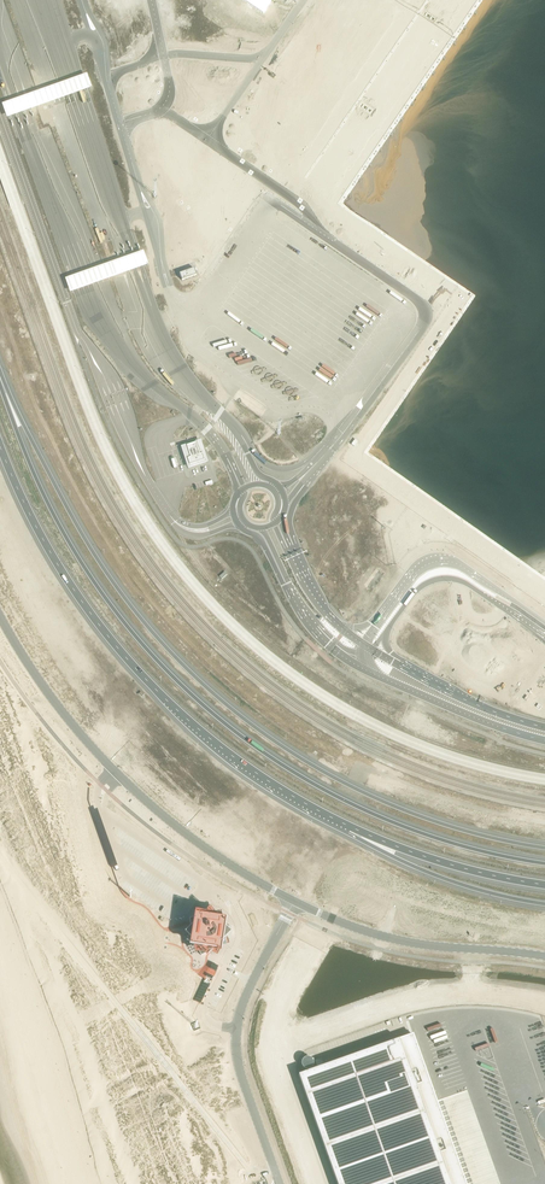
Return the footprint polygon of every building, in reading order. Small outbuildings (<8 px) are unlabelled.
[(88,75),(3,105),(8,119),(93,89),(88,75)] [(84,274),(66,280),(70,295),(90,288),(149,266),(144,253),(84,274)] [(197,275),(194,268),(179,274),(182,280),(197,275)] [(205,460),(203,454),(200,455),(196,443),(187,446),(191,458),(189,458),(188,459),(190,465),(205,460)] [(188,930),(185,933),(188,936),(186,940),(190,942),(190,947),(194,947),(195,952),(199,951),(201,955),(205,953),(208,956),(211,953),(215,955),(217,951),(222,952),(222,947),(227,947),(226,942),(227,942),(229,941),(230,940),(228,936),(231,933),(228,930),(230,926),(226,924),(227,919),(222,919),(222,914),(217,915),(215,911),(211,913),(208,910),(205,913),(201,911),(199,915),(195,914),(194,919),(190,920),(190,924),(186,926),(188,930)] [(201,986),(194,1000),(201,1003),(219,966),(212,963),(201,986)] [(299,1075),(337,1183),(466,1183),(413,1034),(324,1066),(318,1068),(299,1075)] [(321,1058),(315,1060),(318,1068),(324,1066),(321,1058)]
